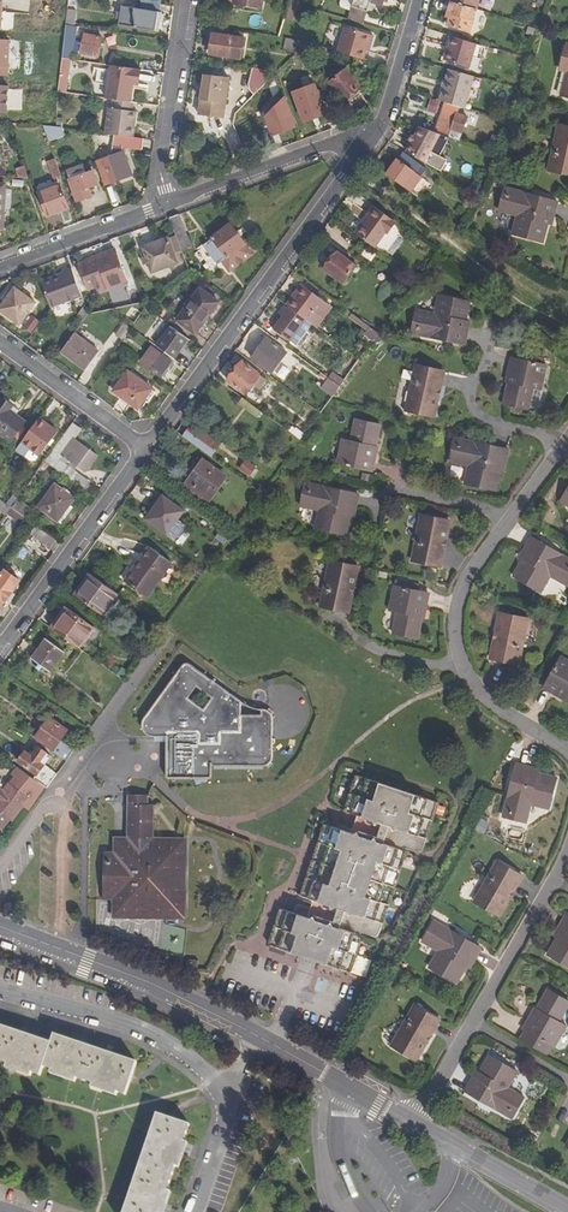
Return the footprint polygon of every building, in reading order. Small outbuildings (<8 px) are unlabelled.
[(363,22),(365,16),(366,12),(367,12),(370,3),(381,6),(383,0),(341,0),(339,5),(341,7),(344,9),(351,11),(348,18),(363,22)] [(476,7),(454,0),(451,0),(447,12),(452,13),(449,23),(470,29),(476,7)] [(293,19),(296,6),(288,4),(284,16),(293,19)] [(157,29),(161,11),(133,8),(134,26),(157,29)] [(68,58),(71,25),(65,24),(62,57),(68,58)] [(363,58),(365,49),(368,40),(371,41),(373,33),(344,25),(336,50),(339,51),(363,58)] [(239,57),(241,37),(213,33),(210,53),(239,57)] [(97,56),(101,37),(83,34),(81,44),(74,42),(72,51),(97,56)] [(446,58),(479,68),(486,44),(453,34),(446,58)] [(296,52),(306,42),(288,37),(284,48),(296,52)] [(7,76),(9,40),(0,39),(0,76),(7,76)] [(339,51),(336,50),(309,43),(313,52),(336,59),(339,51)] [(566,75),(561,96),(567,98),(567,45),(566,44),(559,67),(567,69),(566,75)] [(113,100),(128,102),(131,84),(136,84),(139,69),(111,65),(106,99),(113,100)] [(263,96),(271,73),(256,67),(248,90),(263,96)] [(440,100),(456,104),(465,107),(474,75),(448,67),(438,99),(440,100)] [(558,73),(566,75),(567,69),(559,67),(558,73)] [(360,87),(345,70),(329,82),(344,100),(360,87)] [(200,112),(224,116),(230,78),(206,74),(205,84),(204,90),(200,112)] [(6,113),(8,85),(0,85),(0,112),(6,113)] [(326,112),(318,91),(296,99),(304,120),(326,112)] [(408,103),(423,105),(424,96),(409,94),(408,103)] [(128,102),(113,100),(112,107),(108,107),(104,132),(113,133),(133,136),(134,124),(132,124),(134,110),(130,110),(131,103),(128,102)] [(437,131),(446,134),(456,137),(464,114),(453,111),(456,104),(440,100),(431,129),(437,131)] [(276,139),(303,127),(291,101),(265,112),(276,139)] [(262,132),(253,115),(242,120),(246,128),(240,131),(245,141),(262,132)] [(558,123),(548,169),(567,173),(567,126),(558,123)] [(65,136),(62,126),(54,126),(43,125),(49,141),(65,136)] [(431,129),(421,126),(406,149),(437,166),(443,156),(436,152),(443,140),(433,137),(437,131),(431,129)] [(446,134),(437,131),(433,137),(443,140),(446,134)] [(141,148),(143,137),(133,136),(113,133),(111,144),(141,148)] [(399,157),(415,169),(420,162),(404,149),(399,157)] [(132,175),(123,151),(95,162),(104,185),(132,175)] [(411,189),(421,174),(415,169),(399,157),(398,156),(387,172),(411,189)] [(66,170),(77,199),(89,194),(86,185),(96,182),(92,171),(86,173),(83,164),(66,170)] [(28,178),(24,166),(16,169),(19,177),(28,178)] [(66,201),(58,183),(38,190),(46,212),(56,209),(54,205),(66,201)] [(513,197),(515,191),(504,188),(503,194),(513,197)] [(12,189),(5,189),(3,207),(11,207),(12,189)] [(547,215),(553,217),(557,202),(515,191),(513,197),(503,194),(499,211),(516,215),(512,233),(541,241),(546,223),(547,215)] [(357,232),(376,246),(396,220),(375,204),(368,213),(370,214),(357,232)] [(191,247),(178,214),(168,218),(181,251),(191,247)] [(246,243),(230,224),(212,237),(213,238),(204,245),(218,262),(227,256),(227,257),(246,243)] [(177,263),(167,238),(142,248),(151,272),(177,263)] [(342,281),(355,262),(338,250),(324,268),(342,281)] [(105,283),(107,289),(126,282),(115,251),(78,264),(88,289),(97,286),(105,283)] [(81,294),(71,268),(61,271),(62,273),(40,281),(49,306),(81,294)] [(105,283),(97,286),(99,292),(107,289),(105,283)] [(289,340),(320,297),(305,285),(273,328),(289,340)] [(34,302),(14,288),(0,307),(0,311),(18,324),(34,302)] [(195,334),(218,302),(200,289),(177,320),(195,334)] [(462,325),(463,318),(467,300),(438,294),(434,311),(415,307),(411,325),(423,327),(421,334),(464,343),(467,326),(462,325)] [(80,322),(88,312),(84,303),(74,317),(80,322)] [(35,334),(41,321),(31,316),(25,329),(35,334)] [(120,342),(129,329),(122,323),(113,337),(120,342)] [(410,331),(421,334),(423,327),(411,325),(410,331)] [(174,352),(184,338),(169,327),(159,341),(174,352)] [(85,368),(97,351),(73,333),(60,350),(85,368)] [(272,371),(286,352),(266,337),(252,357),(272,371)] [(170,360),(151,347),(141,360),(156,371),(160,365),(164,367),(170,360)] [(534,381),(542,383),(545,365),(511,357),(505,380),(508,381),(504,402),(529,408),(533,386),(534,381)] [(246,392),(259,373),(242,360),(228,379),(246,392)] [(434,417),(442,372),(414,365),(405,411),(434,417)] [(137,408),(151,389),(128,372),(113,391),(137,408)] [(336,383),(322,372),(316,381),(331,391),(336,383)] [(262,411),(242,397),(238,402),(258,416),(262,411)] [(25,421),(8,410),(10,406),(0,398),(0,434),(11,442),(25,421)] [(21,443),(29,449),(38,455),(56,431),(38,418),(21,443)] [(349,445),(341,443),(338,462),(372,469),(377,444),(374,443),(379,423),(355,418),(350,439),(349,445)] [(44,460),(49,464),(84,490),(90,481),(73,469),(75,465),(84,471),(96,454),(73,438),(80,428),(71,422),(44,460)] [(192,423),(183,435),(212,455),(220,444),(192,423)] [(294,426),(291,432),(303,438),(306,432),(294,426)] [(464,448),(466,442),(454,439),(453,445),(464,448)] [(500,467),(503,468),(507,451),(466,442),(464,448),(453,445),(449,462),(468,466),(465,484),(495,491),(499,474),(500,467)] [(24,456),(29,449),(21,443),(15,450),(24,456)] [(204,504),(225,476),(203,460),(182,488),(204,504)] [(249,474),(254,466),(245,460),(240,467),(249,474)] [(314,491),(316,484),(304,481),(303,488),(314,491)] [(57,520),(74,497),(54,483),(37,506),(57,520)] [(351,509),(356,510),(360,493),(316,484),(314,491),(303,488),(300,505),(318,509),(315,527),(346,534),(350,515),(351,509)] [(166,493),(147,520),(173,537),(191,510),(166,493)] [(16,499),(10,507),(22,517),(28,508),(16,499)] [(10,507),(1,501),(0,502),(0,511),(5,515),(6,514),(10,507)] [(10,507),(6,514),(19,524),(24,518),(22,517),(10,507)] [(441,567),(449,521),(420,517),(412,562),(441,567)] [(227,545),(232,537),(221,531),(217,539),(227,545)] [(59,543),(45,533),(39,541),(53,552),(59,543)] [(566,557),(531,537),(522,552),(527,555),(523,560),(514,577),(539,590),(548,574),(564,584),(567,578),(567,566),(563,563),(566,557)] [(147,596),(171,562),(149,546),(125,580),(147,596)] [(349,611),(358,566),(330,560),(321,605),(349,611)] [(201,575),(188,566),(178,579),(188,586),(191,582),(194,584),(201,575)] [(19,582),(2,570),(0,573),(0,605),(4,600),(5,601),(19,582)] [(102,613),(117,593),(93,575),(78,596),(102,613)] [(403,588),(404,581),(397,579),(395,586),(403,588)] [(399,607),(398,612),(393,632),(417,638),(422,617),(424,617),(429,594),(417,591),(419,585),(404,581),(403,588),(395,586),(395,585),(391,605),(399,607)] [(78,645),(93,625),(69,607),(54,628),(78,645)] [(518,663),(528,618),(500,612),(491,657),(518,663)] [(49,672),(64,651),(46,639),(31,659),(49,672)] [(560,656),(542,687),(563,700),(565,697),(567,698),(567,661),(560,656)] [(240,701),(188,664),(185,664),(183,664),(180,666),(143,717),(141,721),(140,724),(140,726),(140,727),(141,729),(151,738),(165,739),(163,781),(209,783),(209,770),(263,769),(266,768),(268,770),(273,767),(271,765),(272,763),(271,746),(274,746),(274,742),(271,742),(270,718),(270,713),(273,709),(268,705),(265,710),(261,709),(262,715),(240,715),(240,701)] [(87,723),(76,715),(77,713),(71,709),(66,716),(83,729),(87,723)] [(55,750),(69,730),(51,717),(37,737),(55,750)] [(37,774),(38,773),(51,755),(38,746),(31,755),(25,751),(18,760),(37,774)] [(516,809),(513,819),(530,824),(534,807),(553,811),(562,781),(546,777),(537,775),(538,771),(522,766),(511,807),(516,809)] [(35,780),(33,779),(21,769),(16,775),(31,786),(35,780)] [(35,780),(42,785),(45,787),(50,781),(38,773),(37,774),(33,779),(35,780)] [(380,938),(409,849),(424,854),(441,803),(360,775),(348,810),(361,814),(355,833),(330,824),(306,895),(317,899),(314,906),(304,903),(300,905),(297,911),(282,906),(269,943),(351,972),(364,933),(380,938)] [(42,785),(35,780),(31,786),(24,795),(7,782),(3,788),(0,787),(0,810),(8,816),(11,818),(22,803),(27,806),(42,785)] [(180,902),(182,839),(174,832),(150,831),(152,796),(144,796),(144,785),(122,785),(120,829),(117,829),(116,843),(111,843),(101,843),(100,888),(119,889),(137,908),(172,909),(180,902)] [(508,817),(513,819),(516,809),(511,807),(508,817)] [(0,810),(0,826),(1,827),(8,816),(0,810)] [(504,916),(527,878),(501,863),(478,902),(504,916)] [(119,889),(100,888),(100,891),(110,891),(110,907),(137,908),(119,889)] [(180,902),(172,909),(180,910),(180,902)] [(565,915),(557,929),(561,931),(557,938),(548,954),(567,966),(567,917),(565,915)] [(443,931),(446,926),(437,921),(434,926),(443,931)] [(443,931),(434,926),(425,941),(440,951),(431,967),(459,983),(468,965),(471,960),(476,963),(484,949),(446,926),(443,931)] [(198,971),(198,959),(187,959),(187,971),(198,971)] [(558,1020),(567,1000),(547,989),(537,1009),(534,1007),(523,1029),(555,1046),(564,1029),(555,1024),(558,1020)] [(418,1061),(441,1019),(416,1005),(393,1046),(418,1061)] [(566,1025),(558,1020),(555,1024),(564,1029),(566,1025)] [(54,1045),(25,1036),(0,1027),(0,1064),(42,1078),(45,1069),(54,1045)] [(54,1045),(45,1069),(129,1097),(140,1065),(111,1055),(83,1045),(57,1036),(54,1045)] [(507,1109),(516,1113),(525,1097),(509,1089),(518,1072),(491,1057),(482,1074),(479,1080),(475,1077),(466,1093),(504,1114),(507,1109)] [(507,1109),(504,1114),(513,1119),(516,1113),(507,1109)] [(161,1113),(128,1211),(166,1211),(187,1150),(196,1124),(161,1113)]
